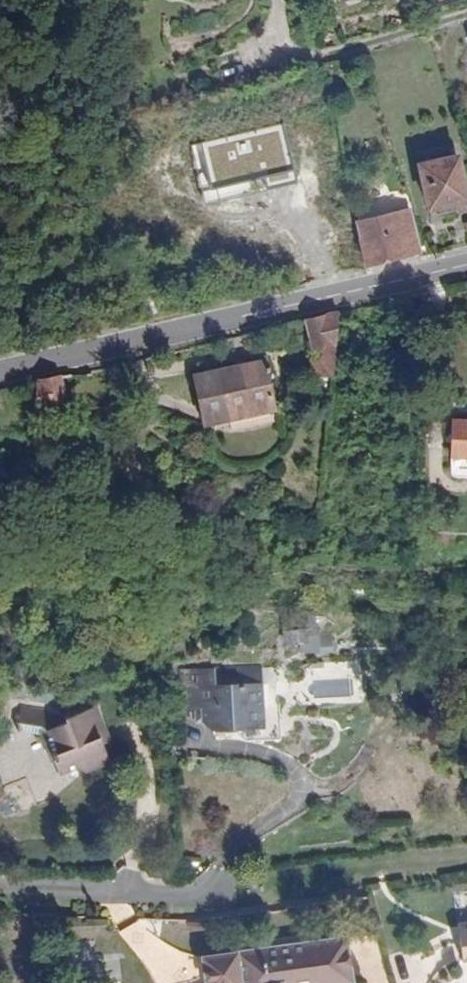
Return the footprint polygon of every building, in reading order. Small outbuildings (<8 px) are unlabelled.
[(206,199),(297,185),(288,125),(197,139),(206,199)] [(421,172),(428,217),(466,208),(466,195),(461,164),(421,172)] [(413,220),(362,231),(370,276),(409,267),(408,259),(419,257),(413,220)] [(353,315),(313,324),(316,349),(332,348),(332,359),(311,364),(316,389),(349,382),(353,315)] [(273,366),(199,383),(210,429),(283,414),(273,366)] [(87,377),(47,386),(43,422),(89,410),(87,377)] [(459,421),(457,457),(466,458),(466,421),(459,421)] [(263,668),(235,665),(233,680),(262,683),(263,668)] [(218,752),(224,755),(225,713),(273,713),(273,698),(214,699),(213,702),(196,702),(196,736),(212,738),(212,747),(218,752)] [(225,713),(224,755),(274,755),(273,713),(225,713)] [(94,758),(101,755),(90,732),(67,742),(59,749),(47,754),(39,740),(15,738),(13,763),(37,765),(48,786),(54,785),(62,800),(81,791),(86,801),(108,790),(100,772),(94,758)] [(109,768),(101,755),(94,758),(100,772),(109,768)] [(347,975),(309,982),(364,982),(355,938),(341,941),(347,975)] [(214,963),(218,982),(309,982),(347,975),(341,941),(214,963)]
